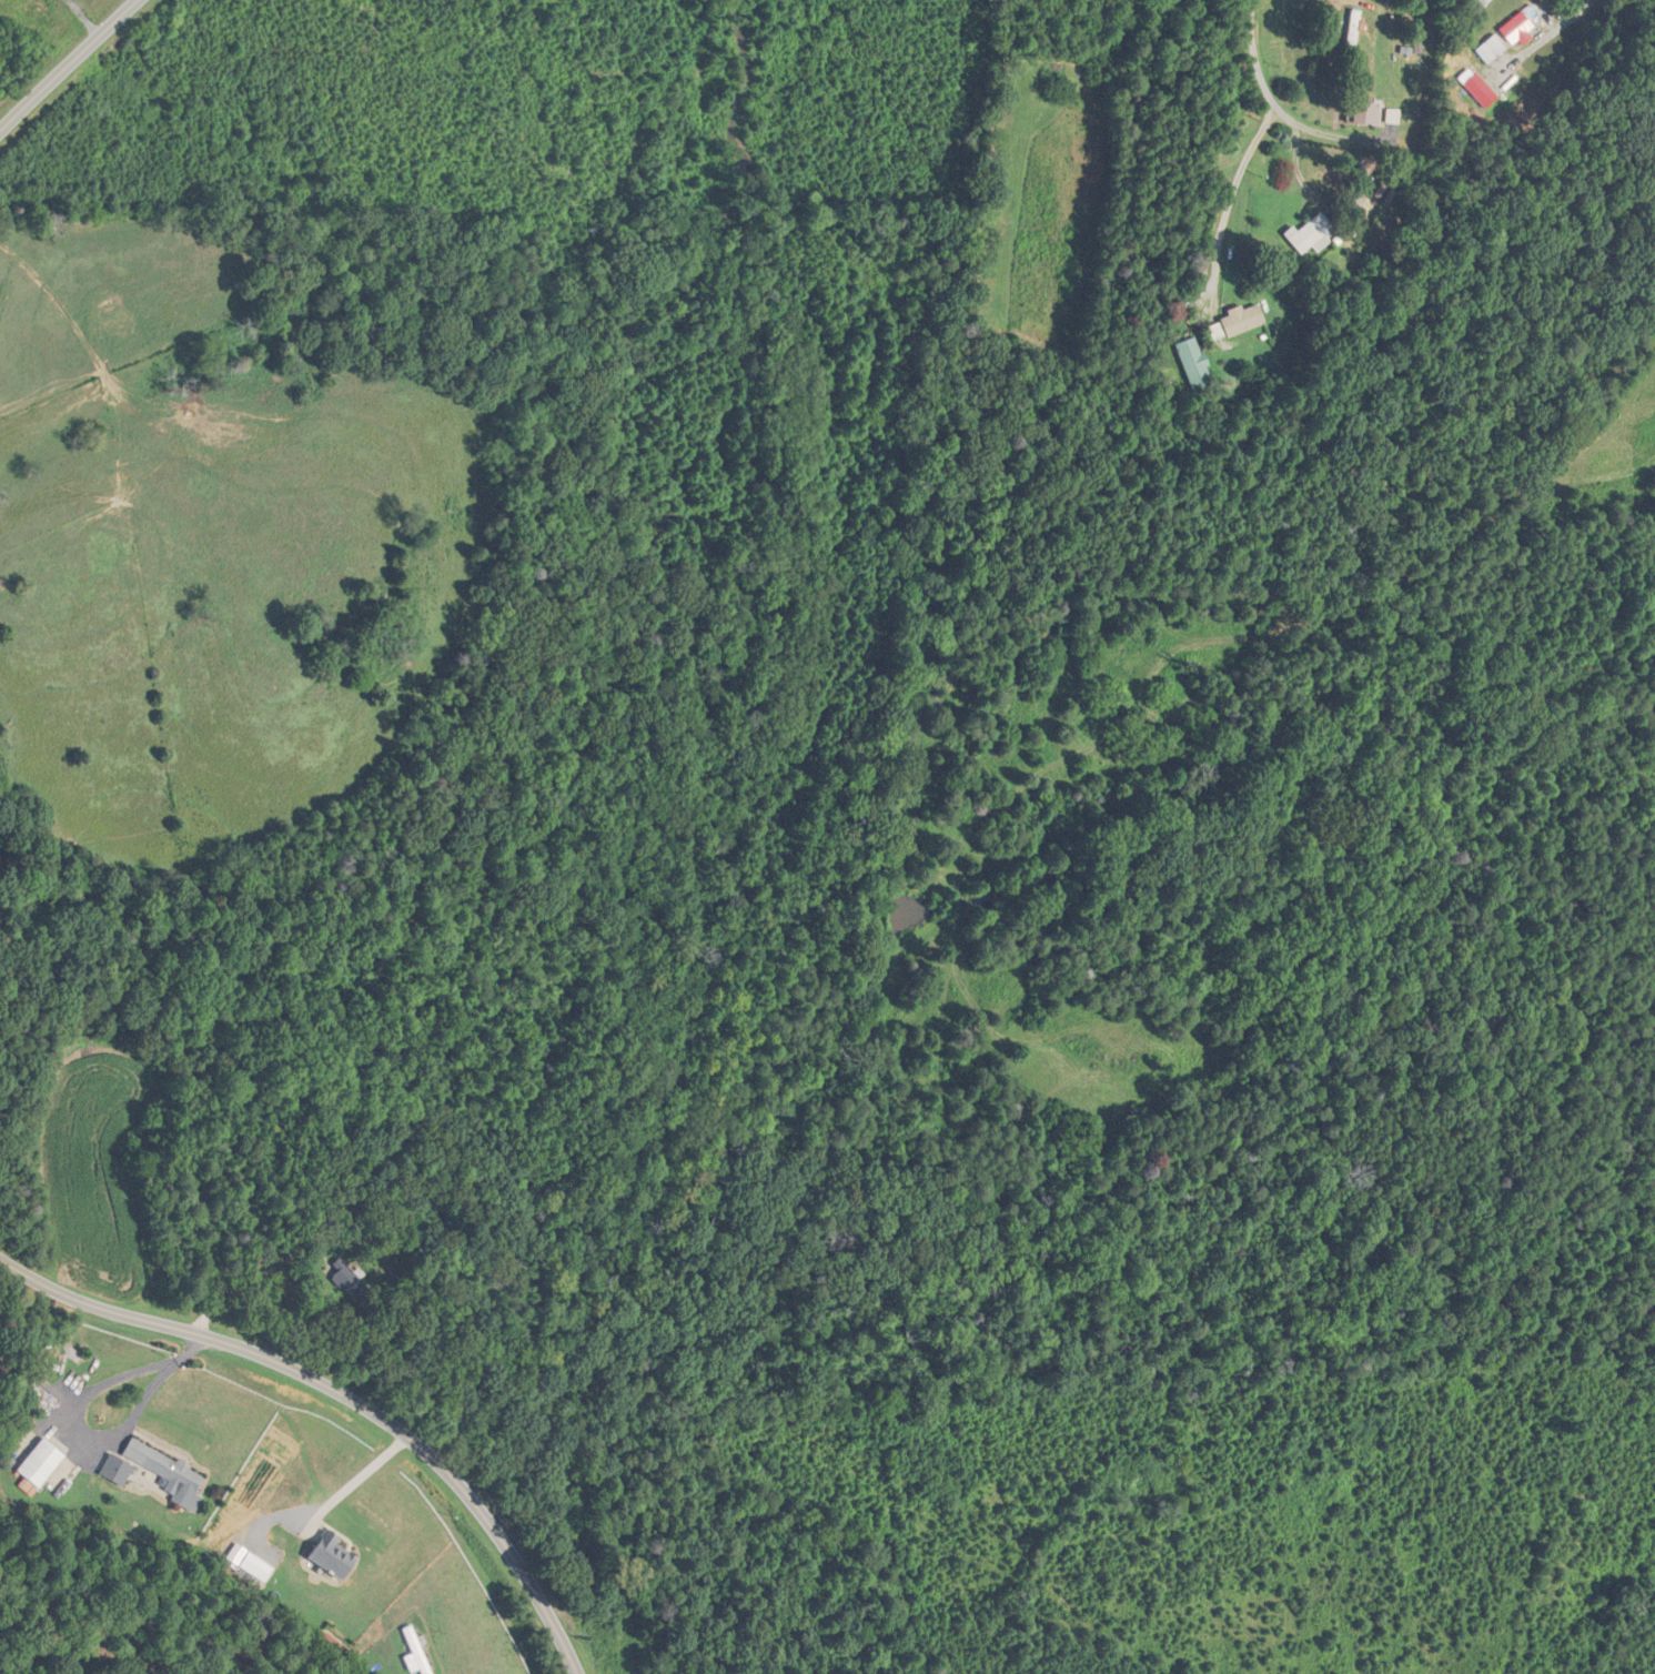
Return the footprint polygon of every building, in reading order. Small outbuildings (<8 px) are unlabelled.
[(1481,8),(1488,0),(1471,0),(1481,8)] [(1344,55),(1356,56),(1361,10),(1349,9),(1344,55)] [(1497,28),(1511,46),(1534,29),(1520,11),(1497,28)] [(1483,60),(1502,46),(1493,34),(1474,48),(1483,60)] [(1348,123),(1378,123),(1378,101),(1348,101),(1348,123)] [(1294,231),(1291,227),(1282,233),(1298,255),(1311,246),(1313,249),(1336,233),(1321,212),(1294,231)] [(1213,341),(1261,322),(1254,304),(1240,310),(1238,305),(1224,311),(1226,317),(1206,325),(1213,341)] [(1172,344),(1190,394),(1211,387),(1193,337),(1172,344)] [(330,1263),(335,1271),(330,1275),(349,1300),(364,1289),(340,1256),(330,1263)] [(21,1485),(34,1496),(70,1454),(47,1435),(19,1469),(28,1477),(21,1485)] [(171,1478),(164,1494),(198,1510),(205,1496),(199,1493),(208,1473),(133,1438),(125,1456),(171,1478)] [(126,1485),(136,1465),(112,1453),(102,1474),(126,1485)] [(337,1582),(354,1556),(319,1532),(302,1557),(337,1582)] [(414,1625),(404,1630),(424,1673),(435,1673),(436,1673),(414,1625)]
